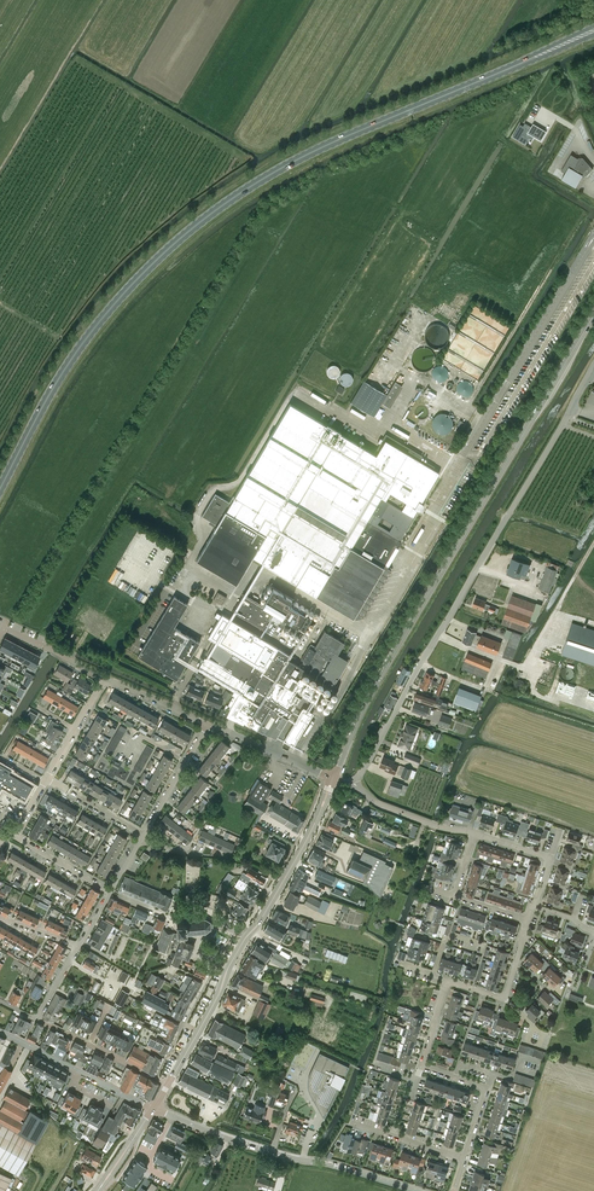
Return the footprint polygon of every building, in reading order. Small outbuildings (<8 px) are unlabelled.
[(520,124),(513,137),(525,144),(529,138),(532,140),(534,136),(541,141),(547,131),(533,123),(531,127),(525,123),(523,126),(520,124)] [(571,154),(561,171),(566,173),(563,179),(562,178),(562,179),(576,187),(576,186),(582,175),(583,174),(586,176),(590,173),(589,172),(593,169),(583,157),(583,158),(580,160),(578,159),(578,158),(571,154)] [(340,384),(351,385),(351,373),(341,372),(340,384)] [(351,402),(354,404),(374,416),(387,394),(364,381),(351,402)] [(336,390),(341,393),(344,388),(339,385),(336,390)] [(428,388),(423,393),(432,400),(436,394),(428,388)] [(396,544),(397,545),(398,545),(399,545),(399,544),(401,542),(401,541),(401,540),(400,540),(399,539),(400,538),(403,533),(403,532),(406,528),(407,527),(406,527),(409,523),(410,522),(409,522),(412,517),(413,518),(413,517),(415,512),(416,512),(417,509),(419,510),(419,511),(420,511),(421,511),(421,510),(422,510),(424,506),(424,505),(424,504),(423,503),(422,502),(423,500),(424,499),(423,499),(426,495),(427,494),(426,494),(429,489),(429,490),(430,489),(429,489),(432,484),(433,484),(435,479),(436,479),(438,474),(439,474),(439,473),(439,472),(438,472),(439,472),(438,471),(438,472),(433,469),(433,468),(385,440),(376,455),(340,433),(339,433),(330,427),(327,425),(290,404),(234,497),(233,496),(229,502),(215,494),(202,516),(217,524),(213,530),(214,530),(196,560),(237,583),(246,568),(253,557),(262,562),(262,563),(316,595),(317,594),(353,617),(384,567),(383,566),(396,544)] [(525,579),(531,565),(513,558),(509,568),(508,568),(507,572),(508,573),(525,579)] [(390,567),(388,567),(384,564),(383,566),(384,567),(353,617),(356,619),(364,617),(363,613),(368,612),(367,607),(371,606),(370,601),(374,600),(373,596),(378,595),(377,590),(381,589),(380,584),(385,583),(384,578),(388,578),(387,573),(391,572),(390,567)] [(557,572),(558,570),(547,566),(539,588),(550,592),(552,584),(555,585),(557,578),(555,578),(557,572)] [(192,576),(185,589),(191,592),(197,579),(192,576)] [(243,594),(233,611),(271,634),(272,632),(278,636),(284,626),(296,632),(298,627),(303,630),(309,621),(315,624),(317,621),(294,607),(293,607),(289,604),(292,600),(273,588),(263,606),(243,594)] [(213,599),(222,605),(226,597),(218,592),(213,599)] [(531,623),(532,620),(530,619),(536,604),(512,595),(502,623),(526,632),(529,623),(531,623)] [(174,596),(138,656),(177,679),(199,642),(174,627),(187,604),(174,596)] [(495,612),(496,608),(488,604),(485,603),(486,602),(476,598),(473,606),(483,610),(484,608),(486,609),(495,612)] [(502,608),(497,620),(502,621),(506,609),(502,608)] [(204,657),(197,669),(239,694),(237,697),(232,706),(231,706),(231,707),(229,710),(228,712),(226,716),(235,720),(235,721),(243,724),(243,723),(250,727),(250,726),(257,730),(257,729),(262,732),(263,731),(269,735),(270,735),(275,738),(288,717),(288,718),(302,695),(315,703),(318,699),(321,694),(322,692),(317,688),(316,688),(299,678),(301,675),(302,674),(304,669),(303,669),(305,666),(310,669),(334,683),(348,660),(337,654),(344,643),(324,631),(315,646),(311,644),(309,647),(308,647),(301,660),(304,662),(301,667),(286,658),(288,655),(278,648),(222,614),(221,615),(219,619),(208,637),(214,641),(207,654),(209,655),(223,664),(228,667),(226,671),(204,657)] [(572,624),(562,653),(593,664),(593,631),(572,624)] [(497,654),(502,643),(482,635),(481,636),(476,634),(476,633),(467,629),(463,641),(471,645),(473,642),(478,644),(477,647),(497,654)] [(512,660),(522,634),(513,631),(503,657),(512,660)] [(0,648),(0,649),(5,652),(11,641),(5,638),(0,648)] [(5,652),(11,655),(17,644),(11,641),(5,652)] [(11,655),(17,658),(23,647),(17,644),(11,655)] [(23,647),(17,658),(23,661),(28,650),(23,647)] [(28,650),(23,661),(28,664),(29,664),(34,653),(28,650)] [(28,664),(27,666),(29,668),(33,670),(40,657),(34,653),(29,664),(28,664)] [(486,678),(492,662),(468,653),(465,660),(461,669),(472,674),(473,673),(486,678)] [(1,675),(3,676),(6,670),(10,673),(12,669),(5,665),(3,668),(0,666),(0,674),(1,675)] [(67,681),(72,672),(60,665),(54,674),(67,681)] [(411,670),(409,669),(404,667),(396,682),(403,685),(411,670)] [(423,679),(433,684),(435,685),(437,681),(432,679),(434,675),(427,672),(423,679)] [(80,677),(78,681),(74,679),(69,686),(73,689),(75,686),(86,693),(91,686),(83,681),(84,680),(80,677)] [(432,686),(433,684),(423,679),(420,686),(427,690),(430,685),(432,686)] [(560,682),(557,693),(584,700),(582,707),(591,709),(591,710),(593,711),(593,691),(560,682)] [(188,690),(186,694),(193,697),(197,688),(199,685),(196,683),(194,687),(190,685),(188,690)] [(20,687),(16,695),(21,698),(25,690),(20,687)] [(458,687),(453,702),(480,711),(483,700),(480,699),(482,694),(458,687)] [(197,688),(193,697),(200,700),(204,691),(197,688)] [(43,698),(51,702),(55,694),(48,689),(43,698)] [(226,690),(222,697),(228,700),(231,693),(226,690)] [(391,709),(397,698),(394,696),(396,693),(392,691),(390,694),(385,705),(391,709)] [(449,702),(436,698),(417,691),(415,699),(434,705),(435,703),(440,705),(439,708),(446,710),(447,709),(449,702)] [(108,701),(115,705),(120,696),(113,692),(108,701)] [(205,701),(212,705),(216,696),(209,693),(205,701)] [(58,706),(63,698),(55,694),(51,702),(58,706)] [(232,706),(237,697),(234,695),(228,704),(231,706),(232,706)] [(121,708),(126,700),(120,696),(115,705),(121,708)] [(216,696),(212,705),(219,708),(223,699),(216,696)] [(66,711),(71,702),(63,698),(58,706),(66,711)] [(128,712),(133,704),(126,700),(121,708),(128,712)] [(71,702),(66,711),(73,715),(78,707),(71,702)] [(412,710),(412,711),(426,715),(427,714),(427,713),(430,714),(432,707),(429,706),(415,702),(412,710)] [(134,716),(139,707),(133,704),(128,712),(134,716)] [(140,720),(145,711),(139,707),(134,716),(140,720)] [(293,746),(313,713),(304,707),(284,740),(293,746)] [(5,708),(2,712),(10,716),(12,712),(5,708)] [(226,717),(226,716),(228,712),(222,709),(219,713),(226,717)] [(37,715),(30,711),(25,719),(32,723),(37,715)] [(147,723),(152,715),(145,711),(140,720),(147,723)] [(449,728),(452,718),(442,714),(438,724),(449,728)] [(94,721),(105,727),(106,725),(104,724),(106,720),(97,715),(94,721)] [(152,715),(147,723),(154,727),(158,719),(152,715)] [(165,733),(170,724),(163,720),(158,729),(165,733)] [(46,732),(49,733),(58,738),(62,731),(57,728),(59,724),(52,721),(46,732)] [(104,728),(105,727),(94,721),(90,728),(101,734),(103,732),(100,730),(102,727),(104,728)] [(172,737),(177,728),(170,724),(165,733),(172,737)] [(408,729),(406,728),(400,742),(405,744),(404,747),(409,749),(416,732),(413,731),(415,728),(409,726),(408,729)] [(101,735),(101,734),(90,728),(86,734),(95,739),(99,733),(101,735)] [(178,740),(183,731),(177,728),(172,737),(178,740)] [(190,735),(183,731),(178,740),(185,744),(190,735)] [(54,746),(58,738),(49,733),(45,739),(42,737),(39,742),(49,748),(51,744),(54,746)] [(86,734),(83,740),(91,746),(95,739),(86,734)] [(13,749),(21,753),(26,745),(18,740),(16,744),(13,749)] [(79,747),(88,752),(91,746),(83,740),(79,747)] [(222,740),(216,746),(224,752),(229,746),(222,740)] [(28,758),(33,749),(26,745),(21,753),(28,758)] [(220,758),(224,752),(216,746),(212,752),(220,758)] [(85,756),(88,752),(79,747),(75,753),(86,760),(88,757),(85,756)] [(36,762),(41,753),(33,749),(28,758),(36,762)] [(215,764),(220,758),(212,752),(207,758),(215,764)] [(41,753),(36,762),(43,766),(48,758),(41,753)] [(419,764),(421,759),(406,753),(404,758),(419,764)] [(164,755),(160,761),(168,766),(172,760),(164,755)] [(395,773),(398,765),(393,764),(395,761),(384,757),(381,766),(391,770),(390,771),(395,773)] [(207,758),(203,764),(210,770),(215,764),(207,758)] [(160,761),(156,767),(165,772),(168,766),(160,761)] [(442,771),(447,773),(451,764),(446,762),(442,771)] [(1,787),(24,800),(30,790),(31,791),(35,785),(10,771),(11,770),(0,763),(0,789),(1,787)] [(210,770),(203,764),(198,770),(206,776),(210,770)] [(65,778),(72,782),(77,773),(70,769),(72,767),(69,765),(64,772),(68,774),(65,778)] [(413,778),(416,770),(405,766),(401,776),(408,778),(409,776),(413,778)] [(156,767),(153,773),(161,778),(165,772),(156,767)] [(78,786),(83,777),(77,773),(72,782),(78,786)] [(153,773),(149,780),(158,784),(161,778),(153,773)] [(200,776),(196,782),(203,788),(208,782),(200,776)] [(85,789),(90,781),(83,777),(78,786),(85,789)] [(90,781),(85,789),(91,793),(96,784),(99,780),(96,778),(93,783),(90,781)] [(158,784),(149,780),(146,786),(154,791),(158,784)] [(262,802),(271,787),(259,780),(253,790),(250,794),(243,804),(256,813),(261,815),(267,805),(262,802)] [(392,780),(387,793),(398,797),(399,794),(403,784),(392,780)] [(199,794),(203,788),(196,782),(191,788),(199,794)] [(100,786),(96,784),(91,793),(97,797),(103,788),(104,786),(101,784),(100,786)] [(104,786),(103,788),(97,797),(104,800),(109,792),(110,789),(108,788),(104,786)] [(194,800),(199,794),(191,788),(186,794),(194,800)] [(117,793),(110,789),(109,792),(104,800),(110,804),(115,795),(117,793)] [(144,789),(140,796),(148,801),(152,794),(144,789)] [(279,802),(283,797),(272,790),(269,796),(279,802)] [(190,806),(194,800),(186,794),(182,800),(190,806)] [(48,814),(57,799),(50,795),(46,802),(50,804),(47,808),(48,809),(46,812),(48,814)] [(122,799),(115,795),(110,804),(117,808),(122,799)] [(140,796),(136,802),(145,807),(148,801),(140,796)] [(60,810),(64,803),(57,799),(48,814),(50,815),(53,811),(54,812),(56,808),(60,810)] [(190,806),(182,800),(177,806),(185,812),(190,806)] [(136,802),(133,808),(141,813),(145,807),(136,802)] [(360,810),(356,808),(356,807),(353,805),(352,806),(344,802),(341,811),(349,814),(349,815),(351,816),(352,813),(357,815),(358,813),(362,815),(364,812),(360,810)] [(64,818),(66,814),(70,807),(64,803),(60,810),(63,812),(61,816),(62,817),(60,821),(62,822),(64,818)] [(297,832),(304,819),(276,803),(269,814),(270,816),(297,832)] [(470,807),(467,809),(453,804),(449,816),(452,817),(454,820),(457,818),(470,822),(473,811),(472,810),(470,807)] [(77,811),(70,807),(66,814),(73,818),(77,811)] [(141,813),(133,808),(129,815),(137,820),(141,813)] [(483,813),(479,825),(486,827),(489,815),(486,814),(487,812),(484,811),(483,813)] [(77,822),(83,825),(88,817),(82,813),(77,822)] [(41,814),(37,821),(44,825),(48,827),(49,825),(46,822),(48,818),(41,814)] [(344,818),(345,818),(336,814),(333,821),(341,825),(341,824),(345,826),(348,820),(344,818)] [(159,823),(166,828),(172,820),(165,815),(159,823)] [(496,818),(489,815),(486,827),(492,829),(496,818)] [(502,815),(500,823),(505,824),(502,832),(509,834),(513,823),(513,821),(510,820),(509,820),(507,816),(502,815)] [(89,829),(94,821),(88,817),(83,825),(89,829)] [(359,832),(368,837),(372,828),(371,828),(373,823),(365,819),(361,828),(359,832)] [(173,833),(179,826),(172,820),(166,828),(173,833)] [(40,832),(43,834),(47,837),(49,834),(45,831),(46,831),(42,829),(44,825),(37,821),(33,828),(40,832)] [(96,833),(100,824),(94,821),(89,829),(96,833)] [(337,832),(340,826),(330,821),(327,827),(337,832)] [(513,823),(509,834),(515,837),(519,825),(520,823),(517,822),(516,824),(513,823)] [(270,836),(272,832),(256,823),(254,828),(270,836)] [(100,824),(96,833),(102,836),(107,828),(100,824)] [(65,834),(68,829),(62,826),(60,831),(65,834)] [(179,826),(173,833),(180,839),(186,831),(179,826)] [(341,832),(348,835),(351,830),(344,827),(341,832)] [(36,839),(40,832),(33,828),(29,835),(36,839)] [(532,842),(536,830),(529,828),(526,840),(532,842)] [(543,833),(536,830),(532,842),(538,844),(541,836),(546,837),(549,830),(545,828),(543,833)] [(206,843),(211,834),(202,830),(202,831),(200,830),(198,834),(200,835),(198,839),(206,843)] [(186,831),(180,839),(187,844),(193,837),(186,831)] [(580,848),(582,849),(583,845),(579,844),(582,836),(569,832),(567,840),(575,843),(574,846),(580,848)] [(118,833),(115,840),(123,844),(127,838),(118,833)] [(218,837),(211,834),(206,843),(214,846),(218,837)] [(316,844),(325,849),(328,851),(334,840),(321,834),(316,844)] [(47,843),(53,847),(58,839),(52,835),(47,843)] [(450,841),(448,847),(460,851),(462,845),(453,842),(455,838),(447,836),(446,840),(450,841)] [(214,846),(222,850),(226,841),(218,837),(214,846)] [(273,840),(272,840),(269,838),(267,842),(271,844),(266,853),(278,860),(281,853),(283,853),(284,851),(283,849),(284,848),(282,847),(283,844),(273,839),(273,840)] [(53,847),(60,851),(65,842),(58,839),(53,847)] [(123,844),(115,840),(111,846),(119,851),(123,844)] [(234,845),(226,841),(222,850),(230,854),(234,845)] [(66,855),(71,846),(65,842),(60,851),(66,855)] [(483,855),(487,845),(479,843),(475,857),(478,858),(480,854),(483,855)] [(487,845),(483,855),(487,856),(486,860),(489,861),(493,848),(487,845)] [(72,858),(77,850),(71,846),(66,855),(72,858)] [(111,846),(107,852),(116,857),(119,851),(111,846)] [(576,858),(580,848),(574,846),(572,846),(571,849),(564,847),(562,854),(574,858),(576,858)] [(460,851),(448,847),(446,854),(442,852),(440,856),(448,859),(449,855),(458,858),(460,851)] [(313,848),(307,859),(318,866),(322,868),(324,863),(321,861),(325,855),(313,848)] [(493,848),(489,861),(492,862),(493,858),(497,860),(500,850),(493,848)] [(79,862),(84,853),(77,850),(72,858),(79,862)] [(500,850),(497,860),(501,861),(500,865),(503,866),(507,852),(500,850)] [(144,851),(140,856),(146,861),(150,856),(144,851)] [(391,866),(385,863),(386,861),(363,851),(359,859),(362,861),(362,862),(361,862),(361,863),(357,861),(357,860),(356,861),(352,859),(352,858),(352,859),(347,869),(347,870),(348,870),(351,872),(352,873),(352,872),(356,874),(357,875),(357,874),(361,876),(361,877),(361,876),(365,878),(366,879),(366,882),(380,898),(393,870),(393,869),(393,868),(393,867),(392,867),(391,866)] [(7,859),(14,863),(18,856),(11,852),(7,859)] [(116,857),(107,852),(104,858),(112,863),(116,857)] [(514,854),(507,852),(503,866),(506,867),(507,863),(511,864),(514,854)] [(90,857),(84,853),(79,862),(85,866),(90,857)] [(567,863),(566,866),(573,868),(575,862),(573,862),(574,858),(562,854),(560,860),(567,863)] [(21,867),(25,860),(18,856),(14,863),(21,867)] [(447,863),(448,859),(440,856),(439,861),(437,867),(441,868),(453,872),(455,866),(447,863)] [(112,863),(104,858),(100,865),(108,869),(112,863)] [(527,869),(538,872),(539,869),(538,869),(540,865),(536,864),(537,861),(530,859),(527,869)] [(28,871),(32,864),(25,860),(21,867),(28,871)] [(470,870),(481,873),(483,867),(488,868),(489,865),(478,861),(477,864),(473,863),(472,867),(471,867),(470,870)] [(34,875),(39,868),(32,864),(28,871),(34,875)] [(105,876),(108,869),(100,865),(97,871),(105,876)] [(573,868),(566,866),(565,869),(558,867),(556,874),(568,878),(569,874),(571,874),(573,868)] [(39,868),(34,875),(41,879),(45,872),(39,868)] [(258,872),(252,869),(252,870),(249,868),(245,874),(243,872),(241,876),(249,881),(251,877),(253,879),(263,885),(266,880),(265,880),(266,878),(261,875),(262,873),(258,871),(258,872)] [(451,878),(453,872),(441,868),(439,875),(435,873),(434,877),(441,879),(442,876),(451,878)] [(301,890),(310,875),(306,873),(299,869),(293,879),(294,880),(289,888),(298,893),(300,889),(301,890)] [(332,875),(327,873),(324,871),(318,869),(315,877),(330,884),(334,876),(332,875)] [(537,876),(538,872),(527,869),(525,873),(522,872),(521,875),(535,879),(536,875),(537,876)] [(469,877),(483,881),(483,879),(480,878),(481,873),(470,870),(469,873),(470,873),(469,877)] [(45,881),(52,885),(56,878),(49,874),(45,881)] [(568,878),(556,874),(554,880),(561,883),(560,886),(567,888),(569,882),(566,882),(568,878)] [(524,878),(523,883),(533,886),(535,883),(534,883),(535,879),(521,875),(520,877),(524,878)] [(159,896),(154,894),(155,890),(134,881),(134,880),(124,876),(119,890),(155,905),(159,896)] [(482,884),(483,881),(469,877),(468,881),(467,880),(466,884),(477,887),(478,883),(482,884)] [(56,878),(52,885),(58,889),(63,882),(56,878)] [(256,895),(258,892),(254,889),(254,888),(251,885),(250,887),(248,885),(248,884),(239,878),(234,886),(243,891),(240,896),(252,904),(257,895),(256,895)] [(533,886),(523,883),(519,881),(516,892),(526,895),(527,892),(531,893),(532,889),(533,886)] [(65,893),(69,886),(63,882),(58,889),(65,893)] [(223,892),(227,886),(221,882),(216,890),(221,893),(222,892),(223,892)] [(477,887),(466,884),(465,887),(464,891),(468,892),(467,895),(474,897),(477,887)] [(69,886),(65,893),(72,897),(76,890),(69,886)] [(236,892),(227,886),(223,892),(232,898),(236,892)] [(549,894),(561,897),(563,893),(565,894),(567,888),(560,886),(558,889),(551,887),(549,894)] [(91,888),(87,895),(95,899),(99,892),(91,888)] [(493,903),(497,889),(494,888),(493,892),(489,891),(486,901),(493,903)] [(500,905),(503,896),(499,894),(500,890),(497,889),(493,903),(500,905)] [(172,897),(155,890),(154,894),(159,896),(155,905),(167,910),(172,897)] [(302,900),(304,896),(299,893),(298,895),(291,891),(284,904),(293,909),(299,898),(302,900)] [(507,897),(503,896),(500,905),(507,908),(511,894),(508,893),(507,897)] [(514,910),(517,900),(513,899),(514,895),(511,894),(507,908),(514,910)] [(560,901),(561,897),(549,894),(547,900),(554,903),(553,906),(561,909),(563,903),(560,901)] [(91,906),(95,899),(87,895),(84,901),(91,906)] [(324,914),(330,903),(322,899),(321,902),(308,895),(304,904),(317,910),(324,914)] [(520,901),(517,900),(514,910),(521,912),(525,898),(522,897),(520,901)] [(111,898),(107,906),(120,912),(125,915),(129,907),(129,906),(123,904),(111,898)] [(87,912),(91,906),(84,901),(80,908),(87,912)] [(237,905),(233,913),(241,918),(247,908),(245,906),(246,905),(242,903),(241,904),(239,903),(235,901),(234,903),(237,905)] [(434,914),(437,903),(431,901),(430,903),(428,902),(426,911),(434,914)] [(442,904),(437,903),(434,914),(442,916),(445,908),(444,908),(441,907),(442,904)] [(0,912),(0,913),(6,916),(9,910),(12,911),(14,908),(10,907),(10,908),(4,905),(0,912)] [(47,913),(46,916),(48,917),(50,914),(51,911),(53,911),(52,912),(58,914),(59,911),(55,909),(51,907),(50,907),(49,910),(47,913)] [(87,912),(80,908),(76,915),(79,917),(83,919),(87,912)] [(460,924),(463,925),(468,910),(461,908),(457,922),(460,923),(460,924)] [(16,917),(22,920),(26,912),(19,909),(19,911),(15,909),(14,912),(17,913),(16,917)] [(146,920),(148,914),(136,909),(133,915),(146,920)] [(288,921),(290,917),(277,909),(272,917),(283,924),(286,925),(289,921),(288,921)] [(466,925),(469,926),(474,912),(468,910),(463,925),(466,926),(466,925)] [(431,922),(434,914),(426,911),(423,919),(431,922)] [(29,923),(32,915),(26,912),(22,920),(29,923)] [(472,928),(475,929),(480,914),(474,912),(469,926),(472,927),(472,928)] [(442,916),(434,914),(431,922),(439,924),(442,916)] [(480,914),(475,929),(478,930),(479,929),(482,930),(486,916),(480,914)] [(32,915),(29,923),(35,926),(38,920),(41,921),(43,919),(39,917),(39,918),(32,915)] [(63,922),(62,926),(65,927),(66,924),(69,925),(72,919),(71,919),(66,917),(64,920),(63,922)] [(176,954),(180,956),(188,959),(194,945),(187,942),(187,935),(205,933),(206,934),(206,933),(210,929),(211,930),(212,929),(211,929),(211,927),(213,927),(212,923),(210,923),(210,922),(212,922),(211,921),(210,922),(205,919),(206,918),(205,917),(204,918),(186,920),(186,922),(176,922),(177,932),(177,934),(173,934),(173,933),(164,928),(159,940),(169,944),(169,943),(180,942),(175,954),(176,954)] [(494,934),(499,920),(492,918),(491,921),(487,919),(485,928),(489,930),(490,927),(493,928),(491,933),(494,934)] [(538,924),(536,932),(542,934),(543,933),(549,935),(553,920),(547,918),(544,926),(538,924)] [(45,927),(51,930),(55,922),(48,919),(48,921),(44,920),(43,922),(46,924),(45,927)] [(105,921),(102,919),(98,925),(110,932),(113,926),(111,924),(105,921)] [(146,923),(144,927),(150,929),(154,931),(156,928),(161,930),(162,928),(165,921),(160,919),(159,920),(157,919),(154,926),(146,923)] [(431,922),(423,919),(420,927),(422,928),(421,931),(427,933),(431,922)] [(498,930),(502,931),(505,922),(499,920),(494,934),(497,935),(498,930)] [(548,936),(559,939),(561,932),(557,930),(560,922),(553,920),(549,935),(548,936)] [(61,926),(61,925),(55,922),(51,930),(58,933),(61,926)] [(279,940),(284,931),(269,922),(263,931),(279,940)] [(437,933),(439,924),(431,922),(427,933),(432,935),(433,932),(437,933)] [(504,937),(507,938),(511,924),(505,922),(502,931),(505,932),(504,937)] [(311,932),(304,930),(300,928),(290,924),(287,931),(297,935),(306,938),(309,939),(311,932)] [(518,926),(511,924),(507,938),(509,939),(511,934),(514,935),(518,926)] [(110,932),(98,925),(95,931),(106,938),(110,932)] [(61,926),(58,933),(64,936),(68,928),(65,927),(61,926)] [(567,927),(564,934),(572,937),(570,941),(582,945),(585,937),(574,933),(575,930),(567,927)] [(9,941),(14,934),(8,930),(3,937),(9,941)] [(106,938),(95,931),(91,937),(103,944),(106,938)] [(15,944),(20,937),(14,934),(9,941),(15,944)] [(409,936),(407,945),(410,946),(419,948),(422,938),(417,936),(417,938),(413,937),(409,936)] [(22,948),(26,941),(20,937),(15,944),(22,948)] [(103,944),(91,937),(88,943),(99,950),(103,944)] [(427,939),(422,938),(419,948),(427,951),(430,943),(426,942),(427,940),(427,939)] [(28,951),(32,944),(26,941),(22,948),(28,951)] [(257,941),(250,952),(265,961),(268,963),(280,967),(281,966),(282,967),(283,967),(287,959),(279,954),(275,951),(276,949),(273,948),(268,945),(267,947),(257,941)] [(55,950),(63,954),(66,947),(59,943),(55,950)] [(576,960),(579,952),(572,950),(573,946),(565,943),(563,948),(566,950),(564,956),(565,956),(564,958),(569,960),(570,958),(576,960)] [(32,944),(28,951),(34,955),(38,948),(32,944)] [(419,948),(410,946),(408,954),(411,955),(410,958),(415,960),(419,948)] [(531,966),(538,958),(532,952),(535,949),(532,947),(526,953),(529,956),(525,960),(531,966)] [(419,948),(415,960),(420,962),(421,958),(424,959),(427,951),(419,948)] [(348,956),(327,949),(325,955),(345,963),(348,956)] [(498,949),(496,955),(505,958),(506,955),(509,956),(510,953),(498,949)] [(55,950),(52,956),(59,960),(63,954),(55,950)] [(288,959),(290,955),(281,950),(279,954),(287,959),(288,959)] [(262,970),(265,965),(262,963),(256,959),(257,957),(249,954),(240,969),(241,969),(248,973),(255,976),(258,971),(259,972),(261,970),(262,970)] [(438,968),(444,969),(449,954),(446,954),(445,958),(442,957),(438,968)] [(449,971),(453,960),(450,959),(451,955),(449,954),(444,969),(449,971)] [(504,961),(505,958),(496,955),(494,961),(506,965),(507,962),(504,961)] [(52,956),(48,962),(56,966),(59,960),(52,956)] [(176,956),(172,964),(177,966),(178,964),(179,964),(182,958),(176,956)] [(454,973),(459,958),(457,957),(456,961),(453,960),(449,971),(454,973)] [(543,969),(549,963),(543,957),(541,960),(538,958),(531,966),(536,971),(540,966),(543,969)] [(459,958),(454,973),(459,975),(463,964),(460,963),(462,958),(459,958)] [(86,959),(82,965),(92,971),(92,970),(94,967),(96,969),(98,966),(86,959)] [(293,970),(297,963),(292,960),(288,967),(293,970)] [(465,965),(462,975),(463,975),(469,977),(474,962),(472,961),(470,966),(467,965),(467,966),(465,965)] [(505,968),(506,965),(494,961),(492,967),(501,970),(502,967),(505,968)] [(40,963),(38,966),(41,968),(42,966),(52,972),(56,966),(48,962),(46,966),(43,964),(42,965),(40,963)] [(474,962),(469,977),(474,979),(478,968),(475,967),(476,963),(474,962)] [(548,980),(556,972),(550,967),(552,965),(549,963),(543,969),(546,971),(543,975),(548,980)] [(49,979),(52,972),(42,966),(41,968),(44,970),(41,974),(49,979)] [(204,978),(207,972),(205,971),(205,969),(197,966),(194,974),(204,978)] [(490,974),(502,978),(503,975),(500,974),(501,970),(492,967),(490,974)] [(129,974),(123,971),(118,979),(124,982),(129,974)] [(145,980),(153,985),(158,976),(151,972),(145,980)] [(561,977),(556,972),(548,980),(554,985),(557,982),(560,984),(566,978),(563,975),(561,977)] [(174,978),(170,983),(173,985),(174,982),(175,983),(180,975),(177,973),(174,978)] [(267,1002),(269,998),(259,993),(263,985),(248,978),(248,979),(238,973),(231,984),(241,989),(267,1002)] [(42,988),(44,985),(45,985),(45,984),(46,983),(46,982),(45,982),(45,981),(44,981),(44,980),(45,978),(38,974),(30,988),(32,989),(30,994),(37,998),(43,988),(42,988)] [(501,980),(502,978),(490,974),(488,980),(497,983),(498,980),(501,980)] [(164,980),(158,976),(153,985),(159,988),(164,980)] [(190,987),(196,991),(202,982),(187,976),(179,988),(185,992),(186,993),(190,987)] [(29,980),(26,986),(23,990),(27,992),(29,987),(30,988),(33,982),(29,980)] [(96,993),(101,983),(96,980),(91,990),(96,993)] [(497,983),(488,980),(486,986),(498,990),(499,987),(496,986),(497,983)] [(80,1005),(88,991),(79,986),(71,1000),(80,1005)] [(20,994),(22,990),(18,987),(15,992),(13,991),(8,1000),(16,1004),(21,995),(20,994)] [(196,991),(190,987),(186,993),(185,992),(184,993),(181,991),(179,995),(183,998),(190,1002),(194,995),(196,995),(197,993),(197,991),(196,991)] [(122,1006),(129,993),(122,989),(113,1005),(118,1008),(120,1005),(122,1006)] [(167,992),(162,989),(158,995),(164,998),(167,992)] [(454,989),(451,999),(464,1003),(465,1000),(467,993),(454,989)] [(141,1000),(165,1013),(169,1005),(165,1002),(166,1000),(147,990),(141,1000)] [(556,1004),(560,1000),(553,994),(551,996),(545,990),(538,997),(546,1004),(551,999),(556,1004)] [(56,993),(50,1005),(60,1010),(66,999),(56,993)] [(230,1008),(235,1010),(238,1011),(242,1003),(243,1003),(245,1000),(241,998),(233,994),(232,995),(227,993),(222,1004),(223,1004),(223,1005),(225,1006),(224,1008),(229,1010),(230,1008)] [(322,1006),(325,998),(312,993),(310,999),(312,999),(311,1002),(322,1006)] [(177,1003),(187,1008),(190,1002),(180,997),(177,1003)] [(270,1004),(259,999),(255,1009),(266,1014),(270,1004)] [(451,999),(449,1004),(460,1008),(461,1005),(465,1006),(466,1004),(464,1003),(451,999)] [(150,1011),(152,1006),(145,1003),(143,1007),(150,1011)] [(174,1010),(184,1015),(187,1008),(177,1003),(174,1009),(174,1010)] [(537,1014),(540,1011),(532,1003),(527,1009),(530,1013),(528,1015),(534,1022),(537,1019),(536,1018),(539,1015),(537,1014)] [(449,1004),(447,1009),(462,1014),(463,1012),(459,1011),(460,1008),(449,1004)] [(60,1010),(50,1005),(43,1017),(53,1023),(60,1010)] [(483,1022),(484,1018),(487,1007),(481,1005),(479,1011),(476,1009),(473,1019),(483,1022)] [(484,1018),(483,1022),(489,1024),(488,1026),(492,1027),(494,1019),(491,1018),(494,1010),(487,1007),(484,1018)] [(78,1011),(72,1023),(79,1026),(84,1015),(85,1015),(84,1015),(86,1011),(79,1008),(78,1011)] [(181,1020),(184,1015),(174,1010),(174,1009),(173,1009),(171,1013),(170,1012),(170,1011),(168,1010),(167,1013),(181,1020)] [(447,1009),(446,1015),(456,1018),(457,1015),(462,1017),(462,1014),(447,1009)] [(556,1013),(552,1012),(549,1010),(546,1013),(551,1017),(554,1018),(556,1013)] [(166,1031),(174,1035),(179,1024),(156,1012),(153,1018),(154,1019),(152,1023),(162,1028),(162,1027),(167,1029),(166,1031)] [(85,1029),(91,1032),(93,1029),(96,1022),(97,1021),(99,1017),(92,1014),(90,1018),(85,1029)] [(418,1016),(413,1014),(413,1015),(411,1022),(421,1025),(423,1018),(418,1016)] [(84,1015),(79,1026),(85,1029),(90,1018),(84,1015)] [(16,1023),(26,1028),(27,1029),(30,1023),(26,1020),(27,1018),(23,1016),(22,1018),(19,1017),(16,1023)] [(501,1031),(505,1018),(499,1016),(498,1020),(494,1019),(492,1027),(491,1030),(495,1031),(495,1030),(501,1031)] [(238,1048),(245,1034),(215,1018),(208,1032),(207,1032),(206,1035),(206,1036),(210,1038),(212,1035),(238,1048)] [(505,1018),(502,1029),(508,1031),(512,1020),(505,1018)] [(453,1044),(455,1040),(452,1039),(457,1024),(446,1020),(441,1035),(442,1036),(441,1040),(453,1044)] [(518,1022),(512,1020),(508,1031),(508,1034),(514,1036),(514,1035),(517,1036),(520,1027),(517,1026),(518,1022)] [(99,1032),(97,1035),(104,1039),(104,1038),(110,1027),(111,1024),(105,1021),(103,1024),(103,1025),(99,1032)] [(408,1021),(407,1024),(410,1025),(409,1029),(418,1032),(421,1025),(411,1022),(408,1021)] [(25,1030),(26,1028),(16,1023),(13,1029),(16,1031),(14,1033),(18,1035),(19,1033),(20,1033),(22,1029),(25,1030)] [(39,1036),(44,1026),(38,1023),(32,1035),(30,1034),(27,1039),(35,1043),(37,1038),(38,1035),(39,1036)] [(171,1041),(174,1035),(166,1031),(167,1029),(162,1027),(162,1028),(152,1023),(150,1027),(158,1031),(164,1034),(163,1037),(171,1041)] [(155,1037),(158,1031),(150,1027),(150,1028),(143,1024),(141,1028),(138,1035),(139,1036),(137,1040),(164,1054),(164,1053),(166,1053),(167,1051),(166,1050),(169,1044),(155,1037)] [(283,1028),(279,1026),(275,1032),(279,1035),(283,1028)] [(110,1027),(104,1038),(110,1041),(115,1030),(110,1027)] [(50,1029),(44,1042),(46,1043),(46,1045),(48,1046),(50,1043),(50,1042),(55,1032),(50,1029)] [(406,1036),(416,1040),(418,1032),(409,1029),(406,1036)] [(110,1041),(116,1045),(117,1044),(122,1034),(115,1030),(110,1041)] [(122,1034),(117,1044),(119,1046),(122,1047),(128,1036),(127,1036),(129,1033),(124,1030),(122,1034)] [(55,1032),(50,1042),(51,1043),(52,1041),(57,1044),(58,1042),(60,1043),(64,1036),(55,1032)] [(122,1047),(122,1048),(129,1051),(134,1039),(136,1036),(130,1033),(128,1036),(122,1047)] [(62,1058),(65,1052),(67,1047),(68,1047),(72,1040),(64,1036),(60,1043),(54,1054),(62,1058)] [(416,1040),(406,1036),(404,1044),(413,1047),(416,1040)] [(72,1050),(70,1055),(71,1056),(74,1057),(80,1044),(75,1041),(71,1049),(72,1050)] [(198,1054),(203,1056),(204,1055),(212,1059),(217,1048),(203,1042),(198,1052),(199,1053),(198,1054)] [(469,1055),(472,1044),(465,1042),(462,1052),(469,1055)] [(85,1047),(80,1044),(74,1057),(86,1063),(89,1057),(82,1053),(85,1047)] [(402,1051),(411,1054),(413,1047),(404,1044),(402,1051)] [(476,1057),(479,1047),(472,1044),(469,1055),(476,1057)] [(154,1056),(134,1045),(126,1059),(154,1074),(157,1068),(150,1064),(154,1056)] [(243,1046),(238,1054),(248,1059),(253,1051),(243,1046)] [(438,1046),(436,1053),(442,1054),(441,1055),(447,1057),(445,1062),(452,1064),(455,1056),(452,1055),(453,1050),(444,1047),(444,1048),(438,1046)] [(479,1047),(476,1057),(484,1059),(487,1049),(488,1047),(485,1046),(484,1048),(479,1047)] [(0,1064),(0,1065),(4,1067),(7,1068),(9,1064),(16,1051),(8,1047),(0,1064)] [(491,1062),(494,1052),(487,1049),(484,1059),(491,1062)] [(498,1064),(501,1054),(502,1051),(499,1050),(499,1053),(494,1052),(491,1062),(498,1064)] [(96,1068),(98,1064),(100,1065),(104,1056),(95,1051),(91,1060),(92,1061),(90,1065),(89,1064),(86,1071),(94,1075),(97,1068),(96,1068)] [(399,1059),(403,1060),(407,1061),(409,1062),(411,1054),(402,1051),(399,1058),(399,1059)] [(202,1057),(203,1056),(198,1054),(196,1053),(191,1063),(222,1080),(223,1080),(223,1079),(228,1082),(234,1071),(212,1061),(212,1062),(202,1057)] [(317,1103),(315,1103),(324,1119),(325,1116),(349,1067),(319,1053),(309,1074),(311,1075),(311,1076),(310,1078),(309,1081),(309,1084),(309,1086),(310,1089),(311,1092),(311,1093),(317,1103)] [(27,1058),(24,1065),(27,1067),(34,1071),(41,1058),(34,1054),(31,1060),(27,1058)] [(155,1054),(154,1056),(150,1064),(157,1068),(162,1058),(155,1054)] [(218,1054),(214,1061),(233,1070),(237,1072),(241,1074),(244,1067),(240,1065),(218,1054)] [(505,1066),(508,1056),(501,1054),(498,1064),(505,1066)] [(516,1059),(508,1056),(505,1066),(513,1069),(516,1059)] [(102,1066),(100,1070),(106,1073),(108,1074),(110,1070),(109,1069),(114,1060),(107,1057),(102,1066)] [(41,1058),(34,1071),(41,1074),(47,1062),(41,1058)] [(47,1062),(41,1074),(47,1078),(48,1078),(54,1065),(47,1062)] [(47,1078),(46,1080),(53,1084),(61,1069),(54,1065),(48,1078),(47,1078)] [(212,1100),(218,1089),(219,1088),(213,1085),(212,1086),(196,1078),(199,1072),(188,1066),(177,1082),(212,1100)] [(0,1092),(12,1071),(7,1068),(4,1067),(0,1074),(0,1092)] [(120,1088),(128,1093),(133,1083),(138,1074),(138,1073),(126,1067),(123,1072),(121,1077),(120,1079),(118,1083),(121,1085),(120,1088)] [(61,1069),(53,1084),(60,1087),(68,1073),(61,1069)] [(371,1069),(371,1070),(368,1077),(372,1079),(373,1074),(376,1075),(378,1072),(371,1069)] [(106,1073),(100,1070),(97,1076),(106,1081),(107,1079),(108,1076),(106,1075),(105,1075),(106,1073)] [(238,1073),(233,1083),(239,1086),(244,1076),(238,1073)] [(140,1088),(141,1087),(140,1087),(143,1083),(145,1084),(148,1078),(140,1074),(140,1075),(138,1074),(133,1083),(135,1085),(135,1086),(140,1088)] [(383,1082),(398,1087),(400,1080),(390,1077),(389,1081),(384,1080),(383,1082)] [(140,1088),(138,1091),(141,1092),(140,1093),(140,1094),(140,1095),(143,1096),(144,1095),(150,1099),(158,1083),(148,1078),(145,1084),(143,1083),(140,1087),(141,1087),(140,1088)] [(424,1088),(431,1091),(434,1081),(427,1079),(424,1088)] [(500,1090),(509,1093),(511,1086),(514,1086),(515,1083),(505,1080),(504,1083),(502,1083),(500,1090)] [(439,1093),(442,1084),(434,1081),(431,1091),(439,1093)] [(383,1082),(382,1086),(383,1086),(387,1088),(386,1091),(395,1094),(398,1087),(383,1082)] [(359,1091),(362,1092),(364,1087),(367,1088),(367,1085),(362,1083),(359,1091)] [(446,1095),(449,1086),(442,1084),(439,1093),(446,1095)] [(453,1098),(456,1088),(449,1086),(446,1095),(453,1098)] [(19,1175),(49,1120),(31,1110),(24,1122),(20,1120),(22,1118),(24,1119),(29,1111),(25,1109),(31,1099),(10,1087),(4,1097),(6,1099),(0,1109),(1,1109),(0,1110),(0,1164),(19,1175)] [(275,1087),(274,1090),(277,1091),(276,1095),(276,1096),(277,1096),(276,1100),(277,1100),(276,1102),(277,1103),(279,1104),(281,1103),(281,1101),(286,1103),(289,1095),(280,1092),(281,1089),(275,1087)] [(460,1100),(463,1091),(456,1088),(453,1098),(460,1100)] [(229,1094),(218,1089),(212,1100),(213,1100),(217,1102),(218,1098),(225,1102),(229,1094)] [(267,1095),(272,1096),(269,1105),(272,1107),(276,1096),(276,1095),(275,1095),(276,1092),(269,1089),(267,1095)] [(386,1091),(381,1090),(382,1090),(379,1098),(393,1102),(395,1094),(386,1091)] [(514,1094),(509,1093),(500,1090),(497,1098),(506,1101),(508,1096),(512,1098),(512,1097),(513,1097),(514,1094)] [(463,1091),(460,1100),(468,1102),(471,1093),(463,1091)] [(61,1096),(58,1102),(68,1108),(75,1095),(68,1092),(65,1098),(61,1096)] [(68,1108),(66,1110),(67,1111),(77,1116),(82,1107),(78,1105),(81,1099),(80,1098),(81,1098),(77,1095),(76,1096),(75,1095),(68,1108)] [(378,1101),(376,1105),(381,1106),(390,1109),(393,1102),(379,1098),(379,1097),(378,1101)] [(510,1102),(506,1101),(497,1098),(495,1105),(507,1109),(510,1102)] [(413,1108),(423,1112),(425,1104),(416,1101),(413,1108)] [(114,1118),(107,1130),(110,1131),(114,1134),(124,1117),(121,1116),(122,1114),(122,1113),(123,1113),(125,1109),(127,1110),(128,1109),(131,1111),(133,1107),(123,1102),(114,1118)] [(83,1107),(78,1117),(89,1122),(97,1107),(96,1107),(90,1103),(87,1109),(83,1107)] [(264,1118),(266,1111),(263,1110),(264,1106),(256,1103),(254,1109),(247,1106),(243,1117),(259,1122),(261,1116),(264,1118)] [(492,1112),(502,1115),(506,1116),(508,1109),(507,1109),(495,1105),(492,1112)] [(97,1107),(89,1122),(99,1128),(104,1118),(100,1116),(104,1110),(97,1106),(96,1107),(97,1107)] [(381,1106),(379,1113),(388,1117),(390,1109),(381,1106)] [(124,1117),(127,1119),(125,1122),(132,1125),(141,1110),(135,1107),(133,1107),(131,1111),(128,1109),(127,1110),(125,1109),(123,1113),(122,1113),(122,1114),(121,1116),(124,1117)] [(411,1116),(421,1119),(423,1112),(413,1108),(411,1116)] [(388,1117),(379,1113),(375,1112),(373,1119),(386,1124),(388,1117)] [(499,1122),(502,1115),(492,1112),(490,1119),(499,1122)] [(453,1113),(451,1120),(460,1124),(463,1116),(453,1113)] [(113,1118),(109,1116),(102,1127),(107,1130),(114,1118),(113,1118)] [(409,1123),(418,1126),(421,1119),(411,1116),(409,1123)] [(147,1131),(158,1137),(164,1125),(153,1119),(148,1127),(149,1127),(146,1131),(147,1131)] [(497,1129),(499,1122),(490,1119),(488,1126),(497,1129)] [(451,1120),(449,1128),(458,1131),(460,1124),(451,1120)] [(302,1130),(303,1127),(300,1126),(300,1125),(289,1121),(285,1132),(290,1133),(291,1131),(297,1134),(299,1129),(302,1130)] [(416,1134),(418,1126),(409,1123),(406,1131),(416,1134)] [(181,1137),(184,1132),(173,1126),(171,1132),(173,1133),(170,1137),(180,1142),(183,1137),(181,1137)] [(496,1134),(497,1129),(488,1126),(485,1134),(499,1139),(500,1135),(496,1134)] [(102,1127),(94,1141),(102,1146),(110,1131),(107,1130),(102,1127)] [(456,1138),(458,1131),(449,1128),(446,1135),(456,1138)] [(154,1144),(158,1137),(147,1131),(144,1138),(152,1143),(154,1144)] [(348,1150),(352,1152),(357,1138),(352,1137),(353,1135),(347,1133),(346,1135),(342,1134),(340,1140),(344,1141),(343,1146),(348,1148),(348,1150)] [(453,1146),(456,1138),(446,1135),(444,1143),(453,1146)] [(357,1138),(352,1152),(357,1153),(358,1151),(363,1153),(364,1152),(367,1153),(371,1141),(362,1138),(361,1140),(357,1138)] [(107,1152),(113,1142),(108,1140),(102,1149),(107,1152)] [(223,1145),(215,1141),(210,1151),(212,1152),(210,1154),(214,1156),(215,1154),(218,1155),(223,1145)] [(490,1155),(497,1158),(499,1153),(501,1147),(503,1148),(504,1145),(495,1142),(494,1145),(485,1142),(481,1153),(490,1156),(490,1155)] [(180,1143),(178,1148),(185,1152),(186,1153),(189,1148),(188,1147),(180,1143)] [(380,1159),(384,1145),(375,1143),(370,1157),(376,1159),(377,1158),(380,1159)] [(380,1159),(379,1160),(385,1162),(385,1163),(387,1164),(389,1164),(390,1163),(390,1162),(389,1162),(393,1151),(394,1149),(384,1145),(380,1159)] [(155,1155),(153,1160),(161,1164),(166,1167),(167,1166),(174,1170),(176,1166),(177,1166),(179,1162),(181,1158),(174,1154),(173,1154),(173,1153),(172,1153),(168,1151),(167,1151),(160,1147),(158,1151),(157,1151),(155,1155)] [(83,1157),(92,1162),(97,1153),(87,1148),(86,1150),(85,1150),(84,1151),(85,1152),(83,1157)] [(407,1167),(412,1154),(402,1151),(400,1159),(395,1158),(393,1166),(397,1168),(398,1165),(402,1166),(402,1167),(407,1169),(407,1167)] [(97,1153),(92,1162),(93,1162),(92,1163),(96,1165),(96,1164),(97,1165),(102,1156),(97,1153)] [(495,1163),(497,1158),(490,1155),(490,1156),(481,1153),(478,1163),(487,1166),(488,1161),(495,1163)] [(212,1156),(207,1154),(205,1158),(204,1160),(209,1163),(212,1156)] [(412,1154),(407,1167),(411,1169),(411,1170),(416,1172),(419,1165),(423,1167),(426,1159),(412,1154)] [(128,1171),(123,1178),(127,1180),(126,1181),(130,1184),(130,1183),(134,1186),(139,1179),(140,1179),(143,1174),(143,1173),(147,1166),(144,1164),(144,1163),(140,1160),(140,1161),(136,1158),(131,1166),(130,1165),(127,1170),(128,1171)] [(435,1178),(439,1164),(430,1161),(426,1174),(429,1175),(429,1176),(435,1178)] [(79,1170),(86,1174),(89,1167),(83,1164),(79,1170)] [(448,1167),(439,1164),(435,1178),(441,1180),(442,1178),(444,1179),(448,1167)] [(89,1167),(86,1174),(92,1177),(96,1171),(89,1167)] [(12,1177),(0,1171),(0,1190),(5,1190),(12,1177)] [(472,1181),(487,1186),(490,1179),(483,1177),(484,1174),(475,1171),(472,1181)] [(273,1189),(275,1182),(266,1179),(266,1178),(262,1176),(261,1177),(259,1177),(257,1184),(273,1189)] [(487,1186),(472,1181),(469,1190),(486,1190),(487,1186)] [(140,1190),(154,1190),(158,1186),(152,1182),(146,1190),(142,1188),(140,1190)]
